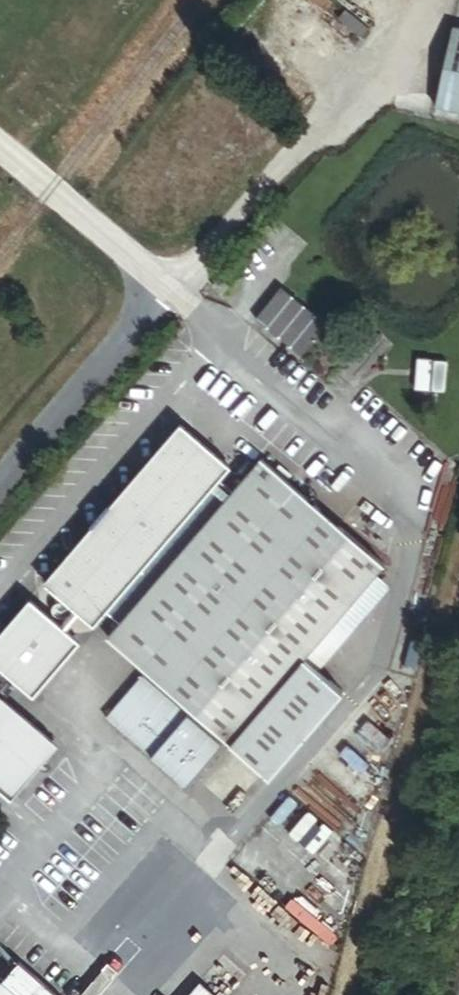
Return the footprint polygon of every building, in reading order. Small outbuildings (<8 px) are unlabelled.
[(451,25),(434,106),(458,111),(458,27),(451,25)] [(325,325),(279,287),(253,318),(300,356),(325,325)] [(443,390),(445,358),(415,356),(413,388),(443,390)] [(303,657),(375,574),(383,564),(258,457),(230,490),(215,477),(225,466),(180,426),(46,582),(91,621),(101,609),(116,622),(105,636),(268,776),(342,691),(317,670),(303,657)] [(317,670),(389,586),(375,574),(303,657),(317,670)] [(29,602),(0,635),(0,664),(32,691),(75,642),(29,602)] [(222,744),(142,676),(100,724),(180,793),(222,744)] [(0,698),(0,787),(9,795),(53,744),(0,698)] [(196,983),(186,994),(211,994),(196,983)]
